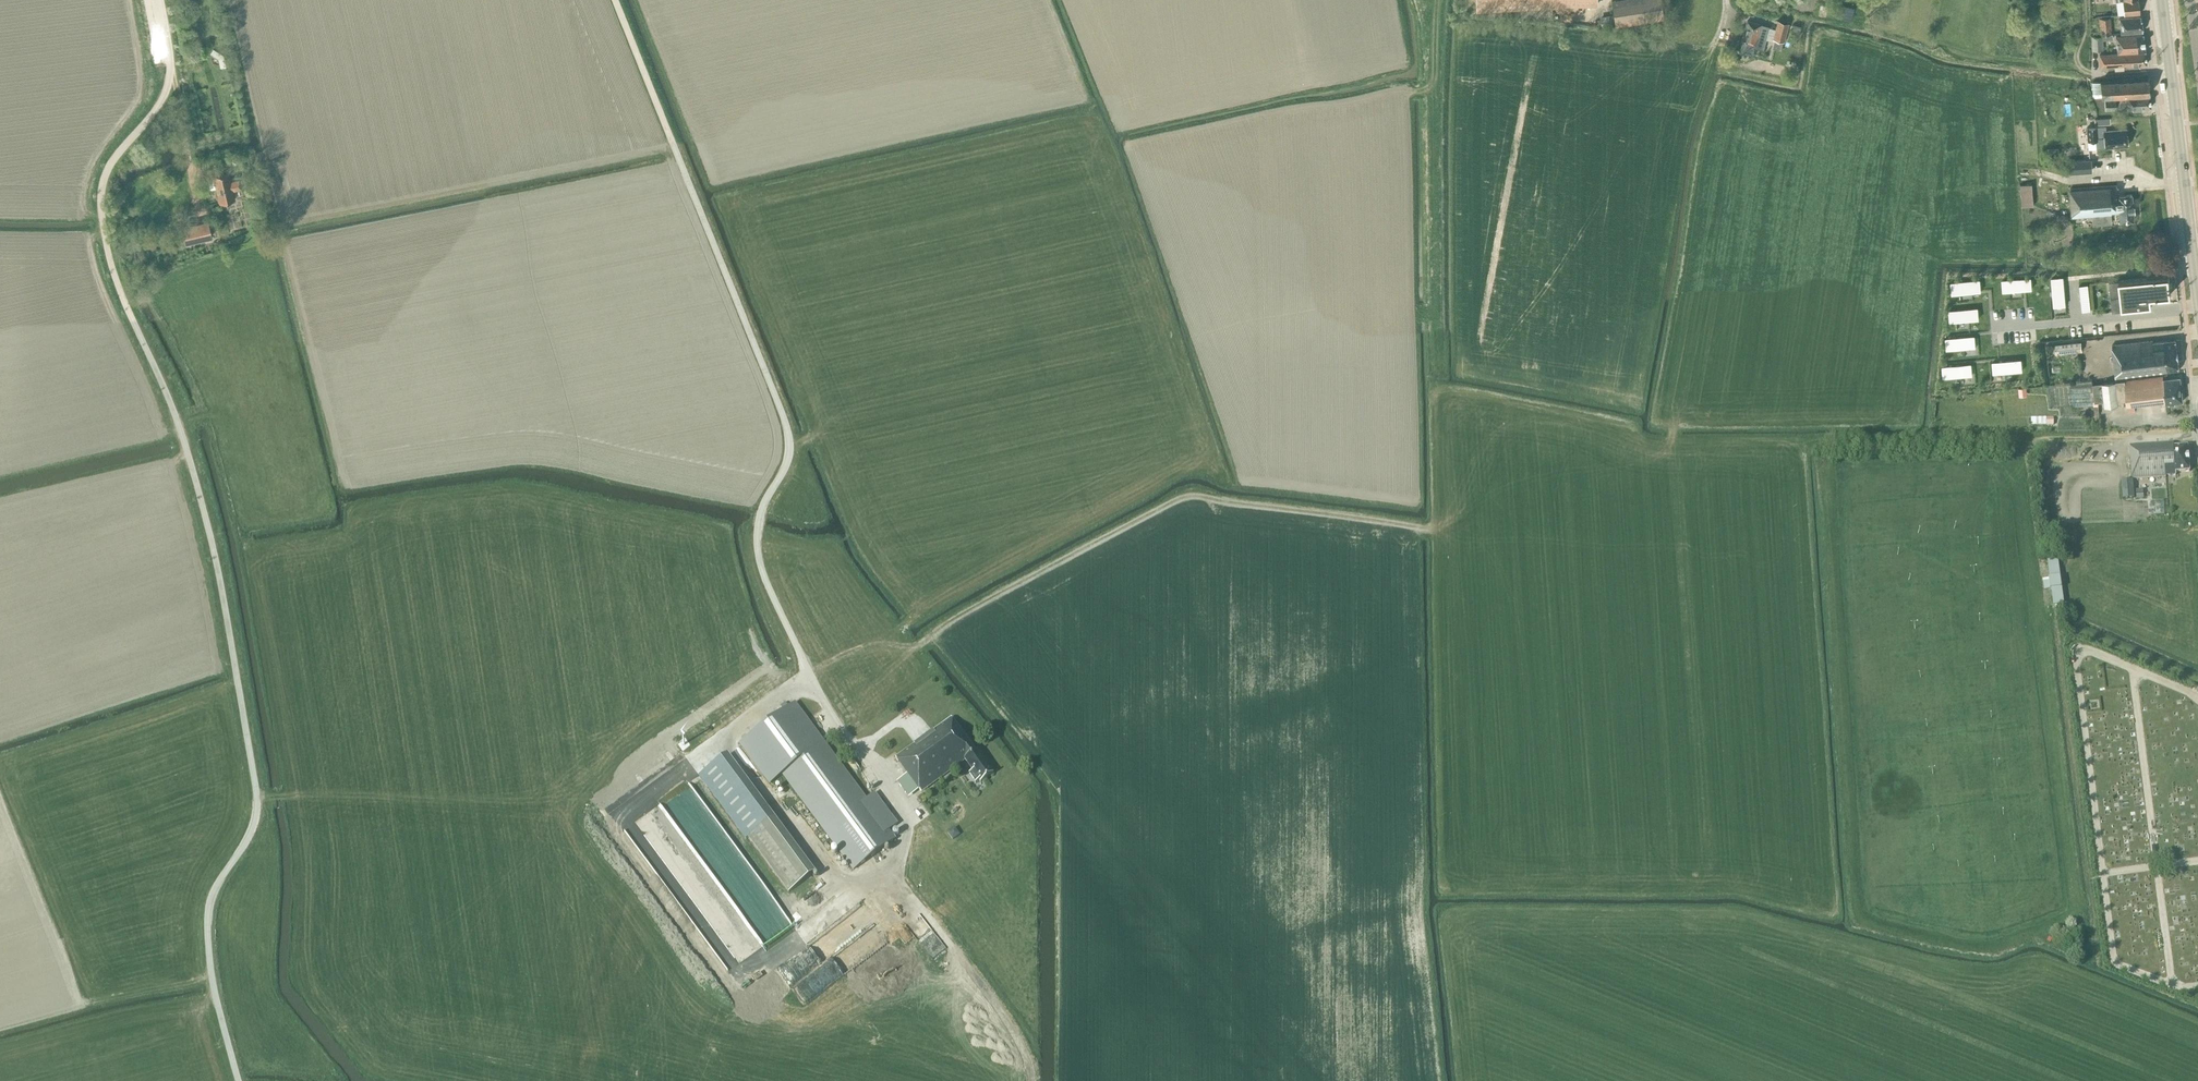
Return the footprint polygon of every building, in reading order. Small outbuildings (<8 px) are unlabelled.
[(1596,5),(1596,0),(1476,0),(1477,11),(1596,5)] [(1647,20),(1664,17),(1661,0),(1644,0),(1647,20)] [(2140,13),(2138,0),(2115,0),(2115,1),(2122,0),(2123,14),(2140,13)] [(1601,26),(1614,24),(1613,14),(1600,16),(1601,26)] [(2121,33),(2142,31),(2140,16),(2119,18),(2121,33)] [(2111,33),(2110,17),(2099,18),(2100,34),(2111,33)] [(1760,24),(1747,20),(1741,41),(1743,41),(1740,52),(1752,55),(1754,47),(1763,49),(1766,39),(1773,40),(1773,39),(1784,41),(1788,22),(1777,20),(1775,29),(1769,27),(1769,26),(1760,24)] [(2117,52),(2145,51),(2143,34),(2116,36),(2117,52)] [(2103,50),(2103,36),(2091,36),(2091,50),(2103,50)] [(2108,66),(2146,64),(2145,52),(2107,54),(2108,66)] [(2100,66),(2108,66),(2107,54),(2099,54),(2100,66)] [(2101,96),(2149,94),(2148,78),(2100,81),(2101,96)] [(2128,108),(2150,107),(2149,95),(2118,96),(2118,107),(2127,106),(2128,108)] [(2101,110),(2106,110),(2115,109),(2115,97),(2096,97),(2101,110)] [(2105,126),(2086,128),(2087,141),(2097,140),(2097,138),(2104,138),(2104,148),(2127,146),(2126,129),(2105,130),(2105,126)] [(2090,159),(2068,161),(2069,173),(2091,171),(2090,159)] [(232,191),(241,189),(238,179),(230,181),(228,173),(213,176),(219,203),(234,199),(232,191)] [(2031,184),(2019,185),(2021,207),(2032,206),(2031,184)] [(2133,220),(2131,195),(2117,195),(2117,185),(2069,188),(2071,218),(2111,215),(2111,212),(2118,211),(2119,222),(2133,220)] [(216,231),(215,225),(214,220),(181,227),(185,242),(210,237),(209,232),(216,231)] [(2151,296),(2171,294),(2169,275),(2119,280),(2120,281),(2109,281),(2112,311),(2123,310),(2123,306),(2152,304),(2151,296)] [(2063,277),(2052,278),(2054,306),(2065,305),(2063,277)] [(2031,278),(2002,280),(2003,291),(2031,289),(2031,278)] [(1952,294),(1981,291),(1980,280),(1951,283),(1952,294)] [(1949,310),(1950,322),(1978,319),(1977,308),(1949,310)] [(1946,338),(1947,350),(1975,347),(1974,336),(1946,338)] [(2116,377),(2179,370),(2178,361),(2177,348),(2176,340),(2153,343),(2153,341),(2112,345),(2116,377)] [(2082,351),(2081,342),(2054,344),(2055,354),(2082,351)] [(2022,371),(2021,359),(1992,362),(1994,373),(2022,371)] [(1972,375),(1971,364),(1942,366),(1944,378),(1972,375)] [(2183,401),(2180,378),(2163,380),(2163,376),(2102,383),(2093,384),(2095,402),(2104,401),(2105,407),(2118,406),(2118,405),(2127,404),(2128,412),(2135,411),(2135,404),(2165,400),(2166,403),(2169,403),(2169,405),(2175,404),(2175,402),(2183,401)] [(2055,416),(2032,416),(2032,424),(2055,424),(2055,416)] [(2189,456),(2188,447),(2174,448),(2174,444),(2130,446),(2131,455),(2133,479),(2166,477),(2166,476),(2176,475),(2176,473),(2190,472),(2189,462),(2190,462),(2189,456)] [(2135,498),(2134,480),(2121,481),(2123,499),(2135,498)] [(2055,605),(2063,604),(2058,561),(2049,562),(2051,579),(2049,579),(2051,589),(2052,589),(2055,605)] [(895,839),(825,743),(795,702),(738,744),(769,785),(784,774),(854,870),(895,839)] [(952,718),(951,719),(899,756),(896,758),(921,792),(964,760),(972,771),(969,773),(976,782),(979,780),(981,782),(993,773),(977,750),(976,751),(952,718)] [(816,872),(775,817),(748,837),(789,893),(816,872)] [(917,937),(924,930),(908,912),(900,918),(917,937)] [(925,931),(917,937),(930,954),(938,948),(925,931)]
